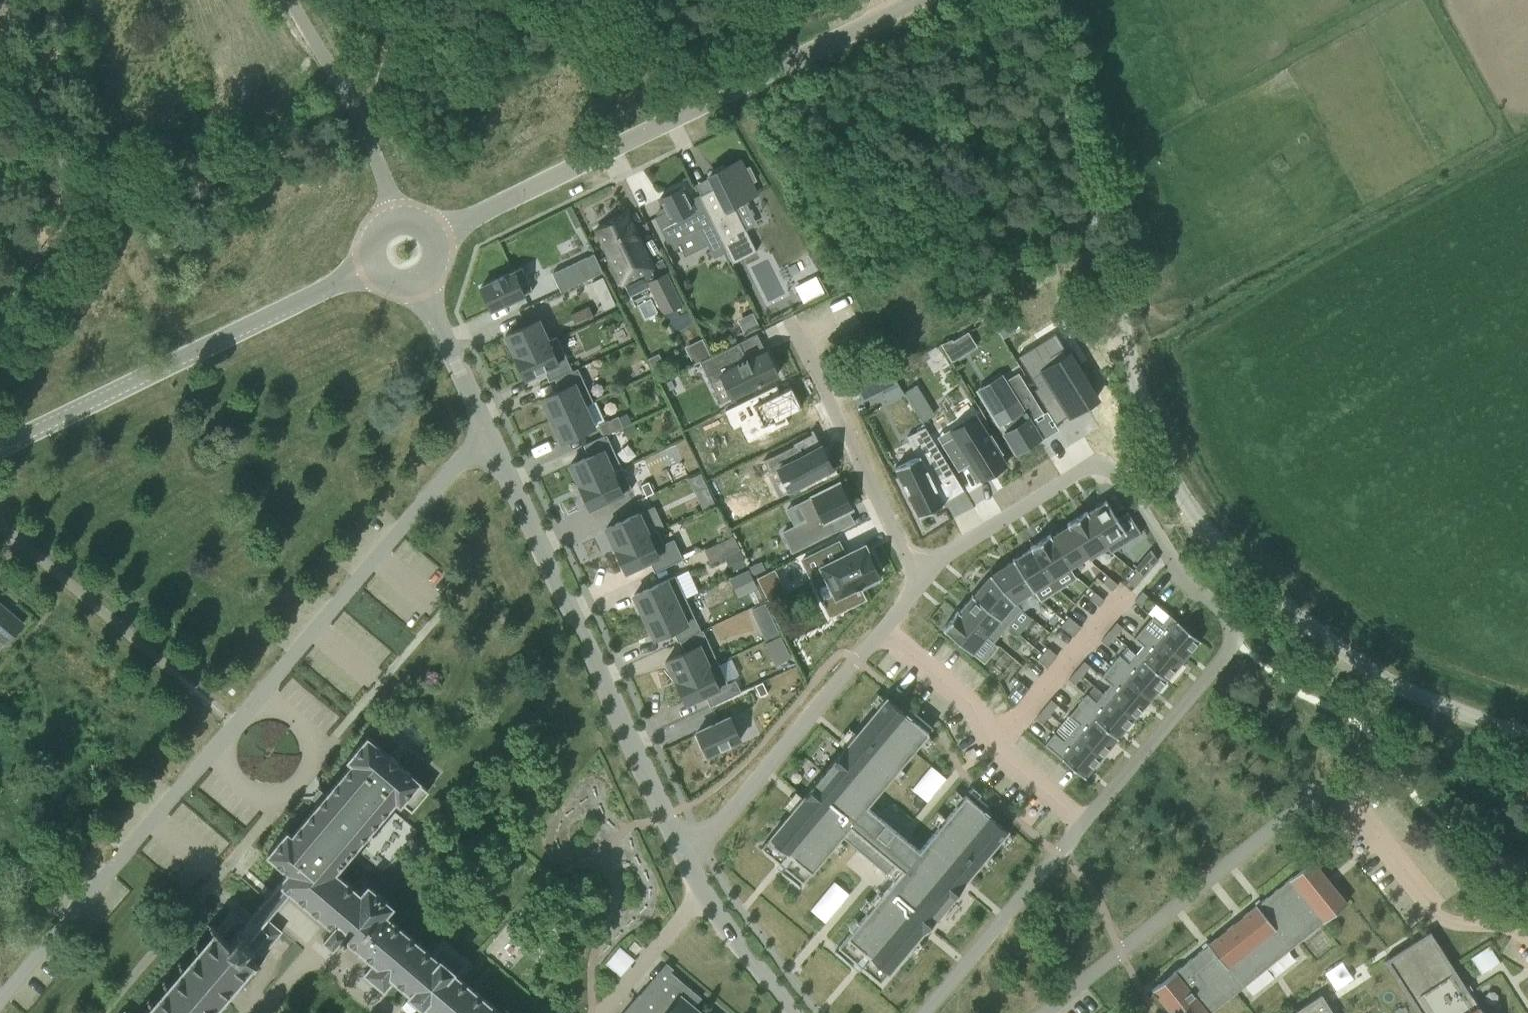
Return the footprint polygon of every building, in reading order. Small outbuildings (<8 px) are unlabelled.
[(714,187),(699,195),(727,251),(733,262),(756,250),(733,203),(756,192),(751,181),(756,179),(749,166),(745,168),(742,163),(726,171),(725,167),(708,175),(714,187)] [(727,251),(699,195),(688,200),(682,187),(678,189),(677,188),(663,195),(664,196),(659,198),(665,209),(657,213),(658,215),(654,217),(667,243),(692,230),(700,247),(707,243),(714,257),(727,251)] [(627,214),(595,229),(622,283),(653,267),(627,214)] [(551,263),(554,270),(593,252),(590,245),(551,263)] [(594,253),(552,273),(560,291),(602,272),(594,253)] [(491,310),(532,291),(522,268),(503,276),(493,280),(494,281),(480,287),(491,310)] [(667,270),(649,279),(665,311),(683,302),(667,270)] [(602,276),(591,281),(596,292),(607,287),(602,276)] [(804,283),(797,287),(802,297),(804,301),(822,291),(817,282),(808,286),(806,283),(806,282),(804,283)] [(589,306),(573,313),(578,324),(594,316),(589,306)] [(673,328),(692,323),(687,309),(669,315),(673,328)] [(1006,314),(996,321),(1001,330),(1006,337),(1016,330),(1006,314)] [(514,356),(515,356),(548,341),(538,320),(505,335),(514,356)] [(1055,333),(1018,356),(1046,402),(1060,393),(1072,414),(1096,399),(1075,364),(1081,360),(1070,344),(1065,348),(1055,333)] [(705,336),(687,345),(695,363),(714,354),(705,336)] [(572,370),(556,337),(548,341),(515,356),(525,379),(544,370),(549,381),(555,378),(572,370)] [(951,338),(940,342),(951,361),(962,354),(951,338)] [(739,342),(700,361),(710,383),(719,379),(718,379),(722,377),(730,393),(732,397),(735,395),(777,375),(766,351),(748,360),(739,342)] [(372,365),(376,375),(389,370),(385,360),(372,365)] [(578,368),(572,370),(555,378),(560,389),(541,398),(552,421),(584,406),(593,402),(578,368)] [(1005,384),(983,398),(999,424),(1001,423),(1005,428),(1006,431),(1005,432),(1004,432),(1010,441),(1017,453),(1030,444),(1041,438),(1030,421),(1044,413),(1018,372),(1003,381),(1005,384)] [(875,376),(855,385),(855,386),(862,400),(882,391),(880,387),(875,376)] [(777,384),(723,410),(733,429),(740,426),(748,442),(753,440),(759,453),(777,444),(770,431),(789,422),(786,415),(802,407),(792,385),(780,391),(777,384)] [(917,404),(914,406),(914,407),(923,420),(927,418),(933,414),(924,400),(917,404)] [(594,427),(584,406),(552,421),(561,442),(594,427)] [(610,419),(598,425),(603,436),(606,435),(616,430),(623,427),(618,416),(610,419)] [(953,436),(940,444),(957,471),(970,463),(980,478),(991,471),(993,473),(1005,465),(999,456),(1002,454),(990,434),(987,436),(974,416),(950,431),(953,436)] [(917,457),(895,467),(918,516),(939,506),(944,504),(940,496),(934,484),(954,474),(925,427),(907,436),(917,457)] [(570,465),(579,486),(621,466),(606,435),(603,436),(583,445),(588,456),(570,465)] [(797,443),(764,459),(770,471),(779,467),(790,489),(832,468),(824,452),(819,455),(815,447),(802,454),(797,443)] [(661,449),(666,465),(680,461),(675,445),(661,449)] [(734,519),(775,497),(753,456),(712,478),(734,519)] [(631,489),(621,466),(579,486),(589,509),(631,489)] [(701,471),(689,477),(695,491),(707,485),(701,471)] [(648,482),(641,485),(646,496),(653,493),(648,482)] [(806,520),(782,532),(792,551),(835,530),(829,518),(851,507),(839,483),(798,504),(806,520)] [(1088,512),(1087,513),(1109,548),(1108,548),(1110,551),(1111,552),(1141,533),(1128,512),(1120,516),(1117,518),(1106,500),(1104,501),(1105,502),(1092,510),(1088,512)] [(1068,523),(1067,523),(1068,525),(1069,524),(1088,555),(1087,556),(1089,559),(1090,560),(1091,559),(1108,548),(1109,548),(1087,513),(1088,512),(1087,511),(1086,511),(1068,523)] [(606,528),(615,549),(648,534),(638,513),(606,528)] [(1051,535),(1050,536),(1069,567),(1087,556),(1088,555),(1069,524),(1068,525),(1053,534),(1051,535)] [(657,530),(648,534),(615,549),(625,572),(649,561),(654,572),(682,559),(673,539),(663,543),(657,530)] [(1031,546),(1030,546),(1031,548),(1032,548),(1051,578),(1069,567),(1050,536),(1051,535),(1050,534),(1049,534),(1033,544),(1031,546)] [(802,559),(809,574),(822,567),(829,582),(838,600),(852,593),(857,590),(857,591),(858,594),(861,592),(860,589),(861,588),(864,587),(877,580),(875,577),(878,576),(879,575),(877,572),(880,570),(881,570),(880,568),(873,553),(869,555),(868,553),(867,551),(865,546),(864,545),(845,554),(838,541),(802,559)] [(1014,558),(1013,559),(1033,591),(1034,590),(1034,589),(1051,578),(1032,548),(1031,548),(1014,559),(1014,558)] [(739,551),(726,557),(732,570),(745,564),(739,551)] [(990,573),(989,573),(1015,601),(1031,591),(1032,590),(1033,591),(1013,559),(1012,559),(1013,560),(1010,561),(991,573),(990,573)] [(761,561),(749,566),(753,575),(765,570),(761,561)] [(1141,563),(1135,571),(1136,572),(1142,577),(1149,570),(1141,563)] [(774,569),(756,578),(763,592),(768,603),(786,594),(774,569)] [(1136,572),(1128,581),(1131,584),(1134,586),(1142,577),(1136,572)] [(972,594),(972,595),(1008,625),(1017,613),(1021,608),(1015,601),(989,573),(989,574),(977,589),(973,595),(972,594)] [(634,595),(644,617),(686,597),(676,575),(634,595)] [(1106,579),(1103,582),(1107,586),(1111,588),(1112,590),(1118,584),(1116,582),(1108,576),(1106,579)] [(1142,591),(1135,600),(1138,603),(1141,606),(1149,596),(1142,591)] [(1095,592),(1090,598),(1099,606),(1104,599),(1095,592)] [(959,611),(958,612),(986,635),(986,636),(991,641),(993,642),(997,637),(1008,625),(972,595),(971,595),(972,596),(964,606),(959,611)] [(701,630),(686,597),(644,617),(654,638),(673,630),(678,641),(680,640),(701,630)] [(766,602),(751,609),(757,622),(772,615),(766,602)] [(23,623),(0,604),(0,639),(5,644),(23,623)] [(950,620),(942,628),(955,638),(972,653),(982,640),(986,636),(986,635),(958,612),(959,611),(958,610),(957,610),(950,620)] [(1152,616),(1143,627),(1183,660),(1185,658),(1198,641),(1199,641),(1201,640),(1177,620),(1169,614),(1162,623),(1152,616)] [(1069,616),(1061,625),(1067,631),(1075,621),(1069,616)] [(1075,621),(1067,631),(1074,636),(1081,627),(1075,621)] [(1117,622),(1109,631),(1115,636),(1123,627),(1117,622)] [(1143,627),(1134,637),(1137,640),(1143,645),(1138,651),(1136,654),(1167,680),(1168,679),(1167,679),(1183,660),(1143,627)] [(703,629),(701,630),(680,640),(685,651),(666,660),(676,680),(675,681),(676,681),(718,662),(703,629)] [(1109,631),(1101,640),(1107,645),(1112,639),(1115,636),(1109,631)] [(780,636),(765,643),(775,665),(791,657),(780,636)] [(1048,647),(1043,654),(1052,661),(1057,655),(1048,647)] [(1043,654),(1038,659),(1047,667),(1052,661),(1043,654)] [(1118,657),(1110,666),(1150,699),(1166,680),(1167,681),(1167,680),(1136,654),(1129,662),(1124,658),(1120,655),(1118,657)] [(1084,660),(1076,670),(1082,675),(1088,669),(1090,666),(1084,661),(1084,660)] [(728,683),(718,662),(676,681),(686,703),(705,695),(710,706),(742,691),(736,680),(728,683)] [(1110,666),(1101,676),(1104,679),(1111,684),(1103,693),(1134,718),(1150,699),(1110,666)] [(1076,670),(1068,679),(1074,684),(1082,675),(1076,670)] [(761,696),(768,692),(763,681),(756,685),(761,696)] [(1020,681),(1014,687),(1024,695),(1029,689),(1020,681)] [(1087,693),(1078,704),(1118,738),(1119,738),(1118,737),(1127,727),(1134,718),(1103,693),(1101,696),(1096,701),(1088,695),(1087,693)] [(761,848),(803,882),(842,836),(894,880),(838,947),(880,982),(1007,829),(966,794),(919,850),(867,806),(929,732),(887,697),(761,848)] [(1045,706),(1043,709),(1050,714),(1052,711),(1057,704),(1051,699),(1045,706)] [(1078,704),(1069,715),(1078,723),(1070,732),(1101,757),(1110,746),(1117,738),(1118,739),(1118,738),(1078,704)] [(1043,709),(1036,718),(1039,720),(1042,723),(1050,714),(1043,709)] [(707,754),(741,739),(730,716),(697,732),(707,754)] [(1054,732),(1044,744),(1048,746),(1085,778),(1086,777),(1085,776),(1101,757),(1070,732),(1070,733),(1063,740),(1056,734),(1054,732)] [(460,977),(471,963),(442,938),(431,951),(386,913),(393,904),(371,885),(368,883),(360,892),(335,871),(396,798),(402,803),(402,802),(411,810),(428,790),(419,782),(420,781),(367,736),(348,758),(352,762),(291,834),(286,830),(267,853),(288,870),(245,922),(231,910),(143,1012),(209,1012),(252,963),(257,967),(259,965),(258,965),(265,957),(261,954),(281,930),(266,918),(289,890),(332,927),(323,937),(331,945),(338,936),(343,940),(345,938),(373,961),(364,972),(383,989),(392,978),(413,995),(411,997),(409,996),(401,1006),(408,1012),(413,1012),(420,1005),(417,1002),(419,1000),(434,1012),(503,1012),(460,977)] [(931,765),(916,783),(932,796),(946,778),(931,765)] [(1347,902),(1347,901),(1346,901),(1313,860),(1314,860),(1313,859),(1289,879),(1176,970),(1175,970),(1151,990),(1152,991),(1153,990),(1171,1012),(1209,1012),(1297,942),(1347,902)] [(828,922),(852,892),(836,878),(811,908),(828,922)] [(1479,1006),(1478,1007),(1430,931),(1384,960),(1419,1012),(1483,1012),(1479,1006)] [(636,954),(644,945),(632,935),(625,945),(636,954)] [(620,943),(606,961),(623,974),(637,956),(620,943)] [(1482,974),(1489,970),(1494,966),(1500,962),(1489,945),(1471,957),(1482,974)] [(693,1006),(701,997),(666,967),(661,974),(662,975),(643,997),(639,994),(622,1012),(701,1012),(693,1006)] [(1321,994),(1291,1012),(1334,1012),(1321,994)]
